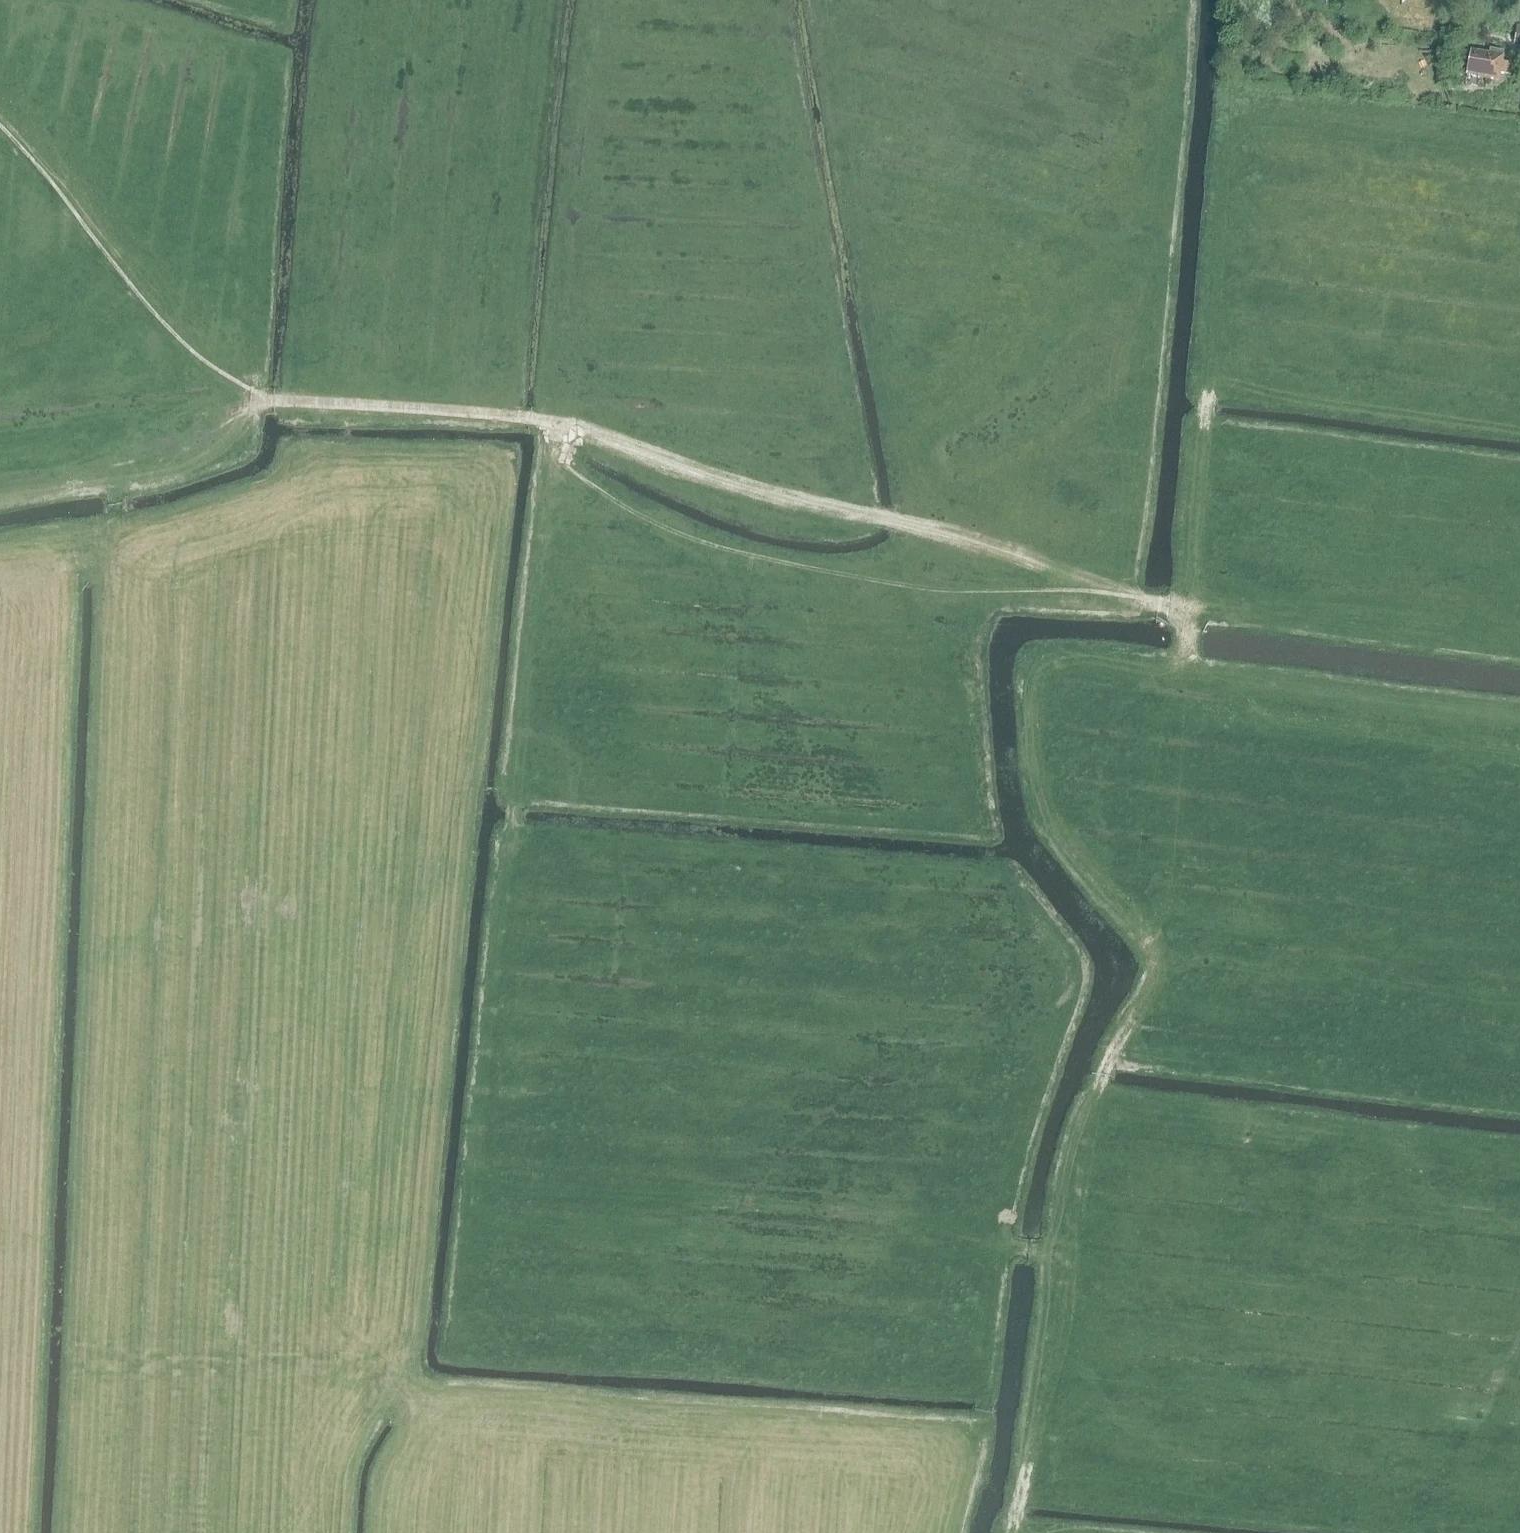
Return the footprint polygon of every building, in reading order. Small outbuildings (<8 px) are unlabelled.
[(1500,61),(1502,50),(1488,48),(1488,53),(1469,50),(1465,74),(1498,79),(1499,72),(1505,73),(1507,62),(1500,61)]
